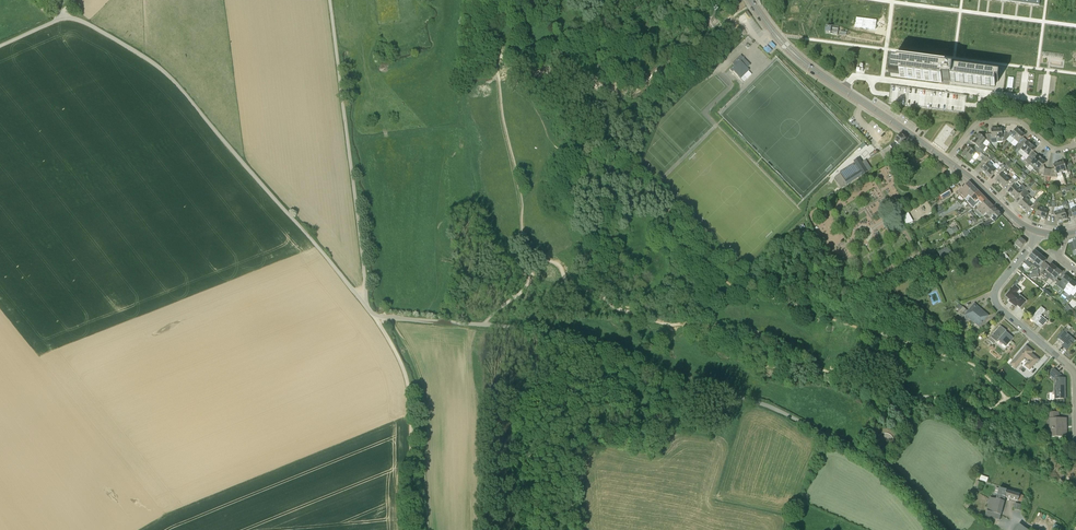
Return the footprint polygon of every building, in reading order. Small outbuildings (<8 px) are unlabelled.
[(880,30),(881,20),(866,18),(857,16),(856,26),(880,30)] [(767,47),(772,51),(777,45),(773,41),(767,47)] [(735,67),(732,70),(738,77),(742,77),(749,70),(747,68),(750,65),(741,55),(732,64),(735,67)] [(950,82),(995,88),(996,81),(998,82),(999,74),(993,73),(993,69),(955,63),(954,66),(944,65),(943,66),(893,59),(891,76),(942,82),(942,79),(950,80),(950,82)] [(940,141),(943,137),(945,138),(951,130),(944,125),(935,137),(940,141)] [(1003,141),(1006,141),(1005,134),(1002,134),(1002,128),(997,129),(997,139),(1002,139),(1003,141)] [(1006,141),(1010,136),(1014,140),(1021,132),(1017,128),(1012,134),(1010,132),(1008,134),(1005,134),(1006,141)] [(992,143),(997,143),(997,139),(997,129),(991,129),(991,134),(988,134),(989,142),(991,144),(992,143)] [(1017,149),(1022,144),(1019,142),(1025,135),(1021,132),(1014,140),(1018,143),(1015,147),(1017,149)] [(898,144),(901,147),(907,139),(901,134),(895,142),(890,145),(892,149),(896,146),(898,144)] [(983,144),(986,140),(989,142),(988,134),(985,134),(983,137),(978,134),(975,138),(983,144)] [(982,150),(980,148),(983,144),(975,138),(972,142),(976,146),(974,148),(980,152),(982,150)] [(1019,151),(1021,149),(1025,153),(1032,145),(1028,141),(1024,146),(1022,144),(1017,149),(1019,151)] [(1025,161),(1027,163),(1032,158),(1030,155),(1036,149),(1032,145),(1025,153),(1023,156),(1027,159),(1025,161)] [(965,151),(973,157),(976,153),(978,155),(980,152),(974,148),(972,150),(968,147),(965,151)] [(976,160),(973,157),(965,151),(961,156),(972,164),(976,160)] [(982,170),(986,174),(993,166),(989,163),(991,160),(991,161),(994,157),(992,155),(989,158),(984,164),(986,166),(982,170)] [(1028,168),(1030,165),(1034,169),(1035,167),(1042,159),(1038,155),(1034,159),(1032,158),(1027,163),(1025,166),(1028,168)] [(868,172),(868,171),(859,158),(854,161),(855,163),(840,173),(848,185),(868,172)] [(1042,159),(1035,167),(1039,171),(1038,171),(1044,176),(1047,176),(1048,169),(1046,169),(1044,165),(1046,162),(1042,159)] [(1068,173),(1071,172),(1068,165),(1065,166),(1063,161),(1058,163),(1062,173),(1067,171),(1068,173)] [(1057,175),(1062,173),(1058,163),(1053,165),(1055,170),(1051,170),(1048,169),(1047,176),(1050,177),(1058,177),(1057,175)] [(995,180),(999,184),(1009,174),(1005,170),(1009,166),(1007,164),(1003,168),(998,174),(1000,176),(995,180)] [(993,166),(986,174),(990,178),(995,172),(998,174),(1003,168),(1001,166),(997,170),(993,166)] [(1008,183),(1010,185),(1015,180),(1009,174),(999,184),(1003,188),(1008,183)] [(1012,187),(1008,192),(1012,196),(1021,186),(1017,182),(1019,180),(1017,178),(1015,180),(1010,185),(1012,187)] [(958,192),(966,199),(969,196),(967,194),(974,187),(969,182),(963,189),(962,188),(958,192)] [(1020,195),(1022,197),(1027,192),(1025,189),(1026,188),(1022,184),(1021,186),(1012,196),(1016,199),(1020,195)] [(966,199),(968,201),(978,191),(974,187),(967,194),(969,196),(966,199)] [(939,194),(943,200),(952,194),(950,192),(948,188),(939,194)] [(982,205),(987,200),(978,191),(968,201),(967,202),(970,204),(973,201),(976,203),(978,200),(982,205)] [(1024,199),(1018,205),(1022,209),(1030,201),(1026,198),(1029,194),(1027,192),(1022,197),(1024,199)] [(987,214),(988,214),(994,208),(987,200),(982,205),(980,207),(987,213),(987,214)] [(1034,210),(1034,209),(1038,203),(1035,201),(1034,205),(1030,201),(1022,209),(1026,213),(1031,208),(1034,210)] [(1057,222),(1062,221),(1059,210),(1053,212),(1054,208),(1055,207),(1055,201),(1051,201),(1051,207),(1051,214),(1051,216),(1055,216),(1057,222)] [(1075,208),(1071,209),(1069,204),(1068,204),(1067,201),(1065,201),(1066,205),(1068,212),(1071,211),(1074,219),(1075,219),(1075,208)] [(1035,217),(1040,218),(1044,208),(1039,207),(1041,204),(1038,203),(1034,209),(1037,211),(1035,217)] [(1064,209),(1059,210),(1062,221),(1067,219),(1065,213),(1068,212),(1066,205),(1063,206),(1064,209)] [(985,217),(988,214),(987,214),(987,213),(980,207),(975,212),(980,218),(982,216),(983,217),(984,216),(985,217)] [(1049,210),(1044,208),(1040,218),(1045,220),(1047,214),(1051,214),(1051,207),(1048,207),(1049,210)] [(990,218),(991,219),(998,211),(994,208),(988,214),(985,217),(987,219),(990,218)] [(992,220),(984,224),(986,227),(995,222),(1002,215),(998,211),(991,219),(992,220)] [(906,225),(912,221),(908,212),(901,216),(906,225)] [(958,230),(956,226),(951,229),(950,228),(947,230),(950,235),(954,233),(958,230)] [(1021,249),(1026,243),(1020,238),(1015,244),(1021,249)] [(955,256),(949,247),(938,252),(945,262),(955,256)] [(1033,265),(1035,263),(1041,255),(1035,251),(1029,258),(1035,263),(1033,265)] [(1043,269),(1047,265),(1045,263),(1047,260),(1041,255),(1035,263),(1033,265),(1038,270),(1041,267),(1043,269)] [(1044,271),(1041,274),(1048,279),(1057,269),(1052,264),(1050,267),(1047,265),(1043,269),(1046,271),(1045,272),(1044,271)] [(1053,287),(1054,287),(1057,283),(1056,281),(1062,273),(1057,269),(1048,279),(1048,280),(1046,282),(1052,287),(1053,287)] [(1063,291),(1066,288),(1072,281),(1066,276),(1061,282),(1059,281),(1057,283),(1054,287),(1053,287),(1052,289),(1060,295),(1063,291)] [(1066,288),(1071,293),(1075,287),(1075,284),(1072,281),(1066,288)] [(1020,289),(1015,285),(1015,286),(1011,291),(1010,290),(1009,291),(1009,292),(1007,294),(1010,297),(1011,299),(1010,300),(1013,303),(1012,304),(1016,308),(1017,306),(1020,309),(1027,301),(1017,293),(1020,289)] [(965,315),(979,327),(989,316),(982,310),(981,311),(973,305),(965,315)] [(960,317),(966,309),(963,306),(957,314),(960,317)] [(1041,328),(1048,321),(1041,315),(1045,310),(1041,307),(1034,315),(1033,315),(1030,319),(1035,323),(1036,322),(1042,327),(1041,328)] [(998,340),(1006,347),(1013,339),(1005,332),(1006,331),(1001,326),(991,338),(989,340),(994,344),(996,342),(997,342),(998,340)] [(1067,350),(1072,344),(1072,345),(1073,344),(1075,340),(1067,333),(1069,330),(1067,328),(1064,331),(1063,330),(1057,338),(1064,344),(1062,346),(1067,350)] [(1024,366),(1030,371),(1039,360),(1024,348),(1010,365),(1015,370),(1024,359),(1028,362),(1024,366)] [(1054,379),(1055,399),(1066,398),(1065,390),(1063,390),(1063,380),(1060,381),(1060,374),(1054,369),(1049,375),(1054,379)] [(1049,418),(1049,437),(1062,437),(1062,434),(1066,434),(1066,419),(1059,419),(1058,413),(1049,413),(1049,418)] [(998,496),(1005,498),(1018,501),(1020,495),(999,489),(998,496)] [(975,496),(973,501),(984,504),(985,499),(975,496)] [(991,499),(986,517),(1000,521),(1001,517),(1005,498),(998,496),(997,500),(991,499)]
